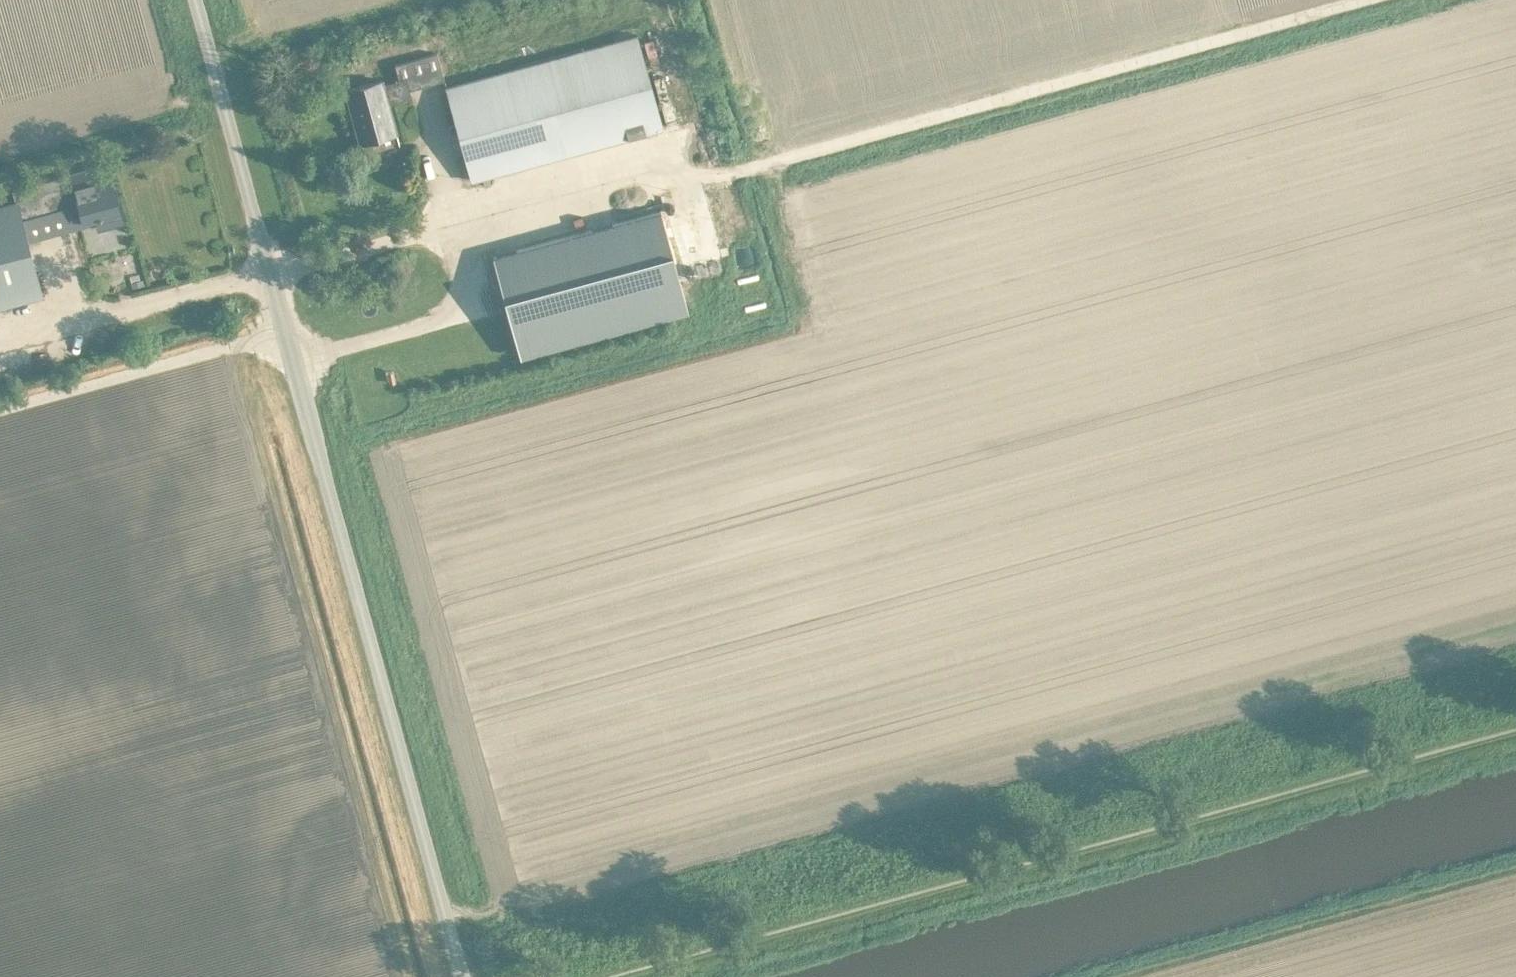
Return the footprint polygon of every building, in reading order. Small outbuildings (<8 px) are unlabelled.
[(467,177),(659,124),(633,31),(441,84),(467,177)] [(401,70),(404,81),(438,72),(431,46),(389,57),(393,73),(401,70)] [(401,70),(393,73),(377,77),(341,87),(356,140),(392,130),(383,96),(406,90),(404,81),(401,70)] [(9,186),(12,198),(17,216),(74,201),(79,220),(91,217),(93,226),(118,219),(102,161),(9,186)] [(0,201),(0,303),(37,293),(17,216),(12,198),(0,201)] [(656,208),(488,255),(515,351),(683,304),(656,208)]
